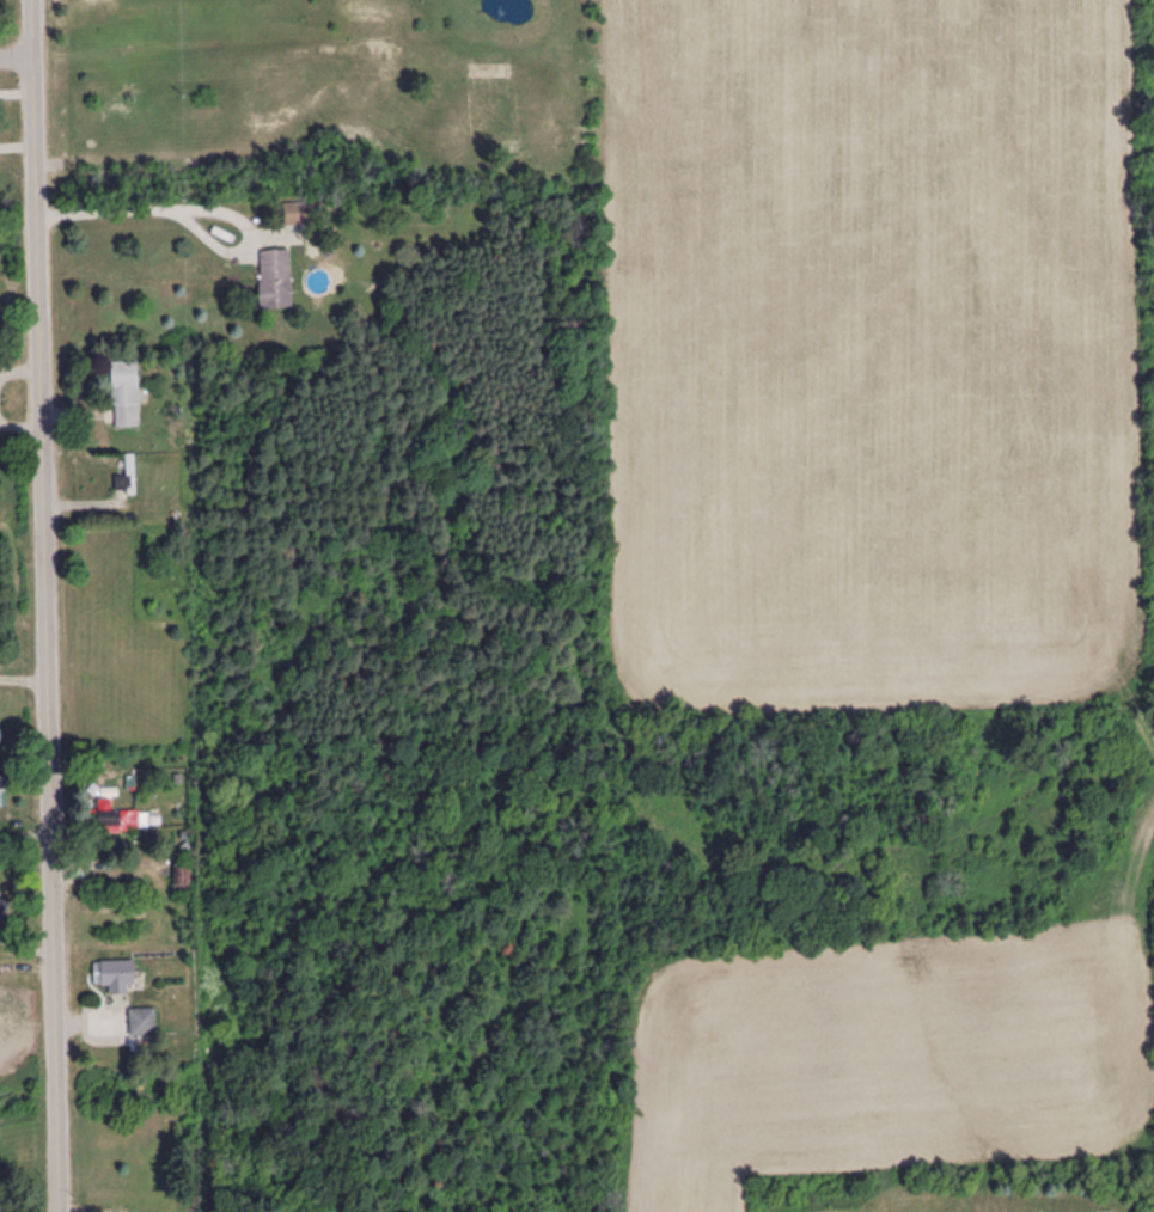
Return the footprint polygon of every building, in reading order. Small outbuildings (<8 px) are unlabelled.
[(311,205),(283,205),(283,226),(311,226),(311,205)] [(292,252),(261,252),(261,310),(292,310),(292,252)] [(139,429),(139,364),(114,364),(114,429),(139,429)] [(140,832),(140,811),(113,811),(113,800),(98,800),(98,832),(140,832)] [(191,864),(175,864),(174,897),(191,897),(191,864)] [(136,962),(95,962),(95,986),(110,986),(110,996),(130,996),(130,986),(136,986),(136,962)] [(130,1009),(130,1037),(157,1037),(157,1009),(130,1009)]
